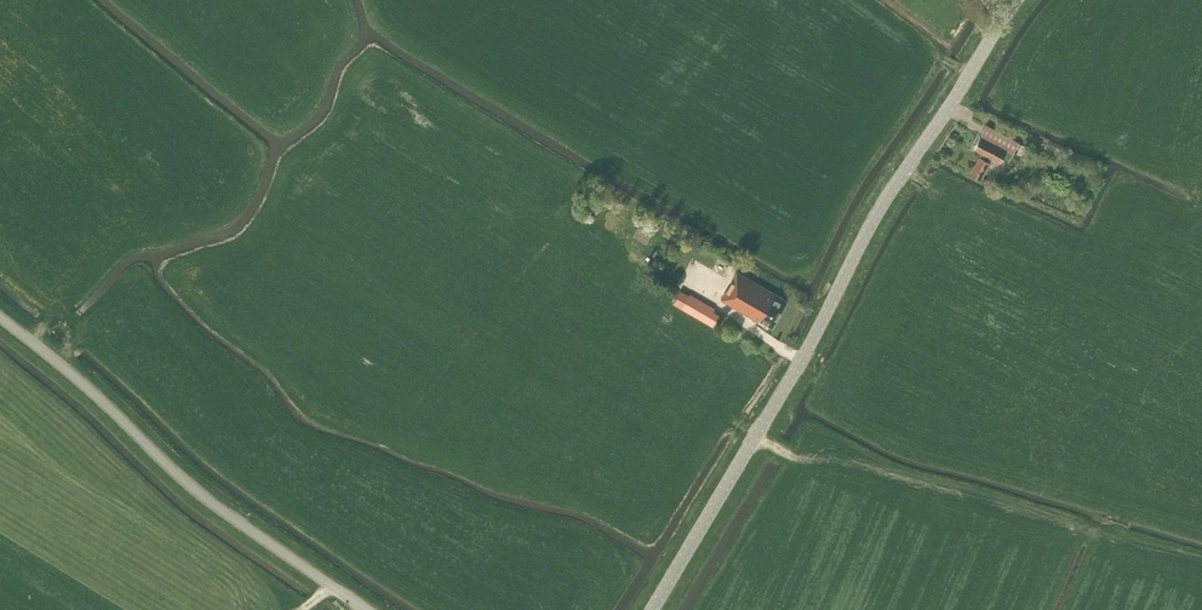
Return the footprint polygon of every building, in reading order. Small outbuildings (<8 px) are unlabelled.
[(999,162),(1006,149),(1013,153),(1019,142),(1011,138),(986,124),(980,135),(973,147),(983,152),(981,156),(980,156),(970,173),(981,178),(992,158),(999,162)] [(721,298),(756,319),(756,317),(769,325),(784,299),(730,268),(727,273),(732,276),(724,290),(725,290),(721,298)] [(720,314),(714,310),(715,308),(690,292),(681,306),(688,310),(709,322),(713,325),(720,314)] [(58,324),(55,331),(66,335),(69,328),(58,324)]
